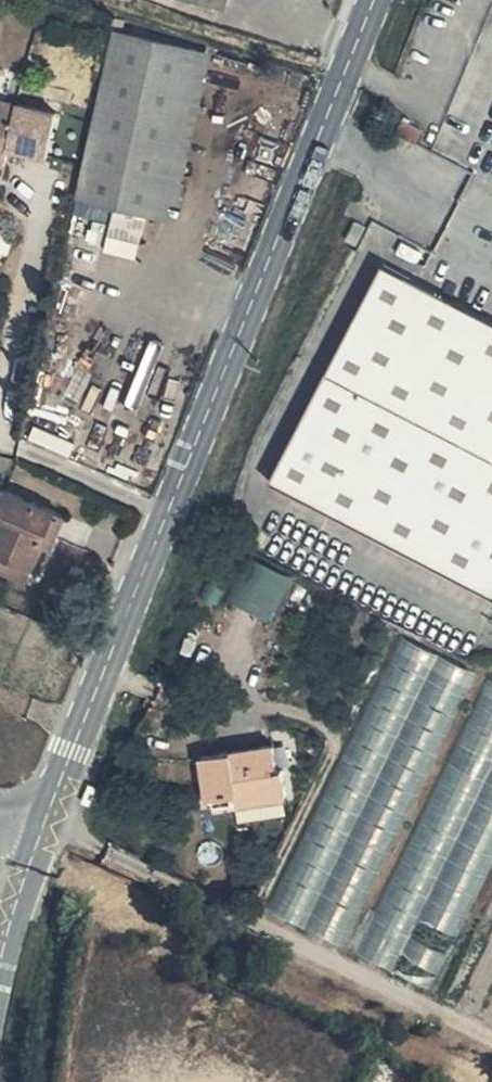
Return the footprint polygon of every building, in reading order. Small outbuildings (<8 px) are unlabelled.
[(161,1),(215,13),(218,0),(161,0),(161,1)] [(104,77),(183,94),(190,58),(111,43),(104,77)] [(157,215),(183,94),(104,77),(76,200),(157,215)] [(23,157),(27,141),(45,144),(49,121),(32,117),(29,124),(0,117),(0,152),(23,157)] [(369,267),(357,291),(400,315),(401,312),(408,287),(369,267)] [(408,287),(401,312),(400,315),(491,363),(491,330),(408,287)] [(357,291),(310,382),(371,414),(355,447),(385,463),(392,393),(395,339),(400,315),(357,291)] [(488,518),(491,508),(491,363),(400,315),(395,339),(392,393),(385,463),(488,518)] [(310,382),(294,414),(355,447),(371,414),(310,382)] [(252,494),(315,527),(355,447),(294,414),(252,494)] [(491,589),(491,520),(488,518),(385,463),(355,447),(315,527),(480,612),(491,589)] [(0,490),(0,562),(30,573),(42,543),(53,547),(67,511),(2,485),(0,490)] [(252,554),(231,598),(276,619),(296,575),(252,554)] [(355,944),(471,664),(394,633),(278,912),(355,944)] [(491,872),(491,679),(482,675),(367,956),(445,988),(491,872)] [(271,750),(199,761),(209,815),(237,810),(237,804),(269,798),(270,803),(290,800),(286,776),(277,777),(271,750)]
